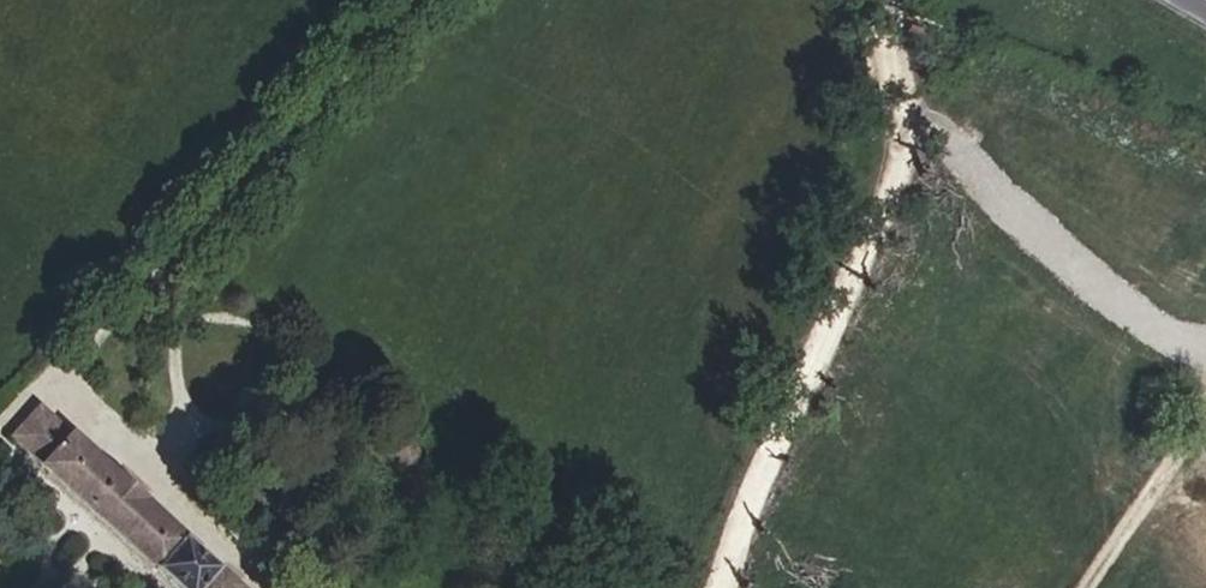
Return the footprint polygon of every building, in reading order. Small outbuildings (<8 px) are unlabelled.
[(142,500),(144,499),(115,472),(113,474),(39,405),(10,437),(176,587),(238,587),(142,500)]
